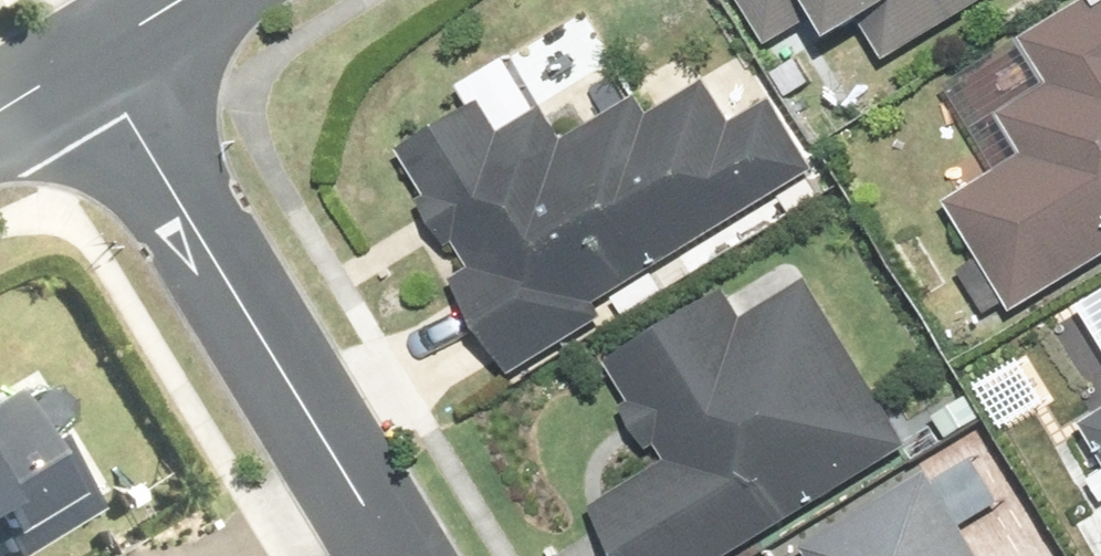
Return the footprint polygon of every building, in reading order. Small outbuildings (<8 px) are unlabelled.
[(999,0),(754,0),(792,61),(856,21),(867,39),(884,30),(903,60),(999,0)] [(1100,268),(1100,1),(1041,36),(1046,45),(963,95),(997,150),(953,177),(1033,309),(1100,268)] [(630,298),(832,169),(786,98),(749,120),(723,81),(669,115),(652,91),(586,133),(565,100),(518,130),(497,101),(418,151),(448,199),(439,206),(464,247),(474,241),(489,266),(466,280),(527,376),(635,306),(630,298)] [(922,446),(821,282),(762,317),(745,290),(622,365),(645,401),(635,408),(662,451),(673,444),(681,459),(610,504),(642,555),(740,555),(922,446)] [(14,555),(49,555),(115,515),(69,442),(54,451),(18,394),(0,405),(0,533),(14,555)] [(947,468),(817,547),(823,555),(1002,555),(947,468)]
